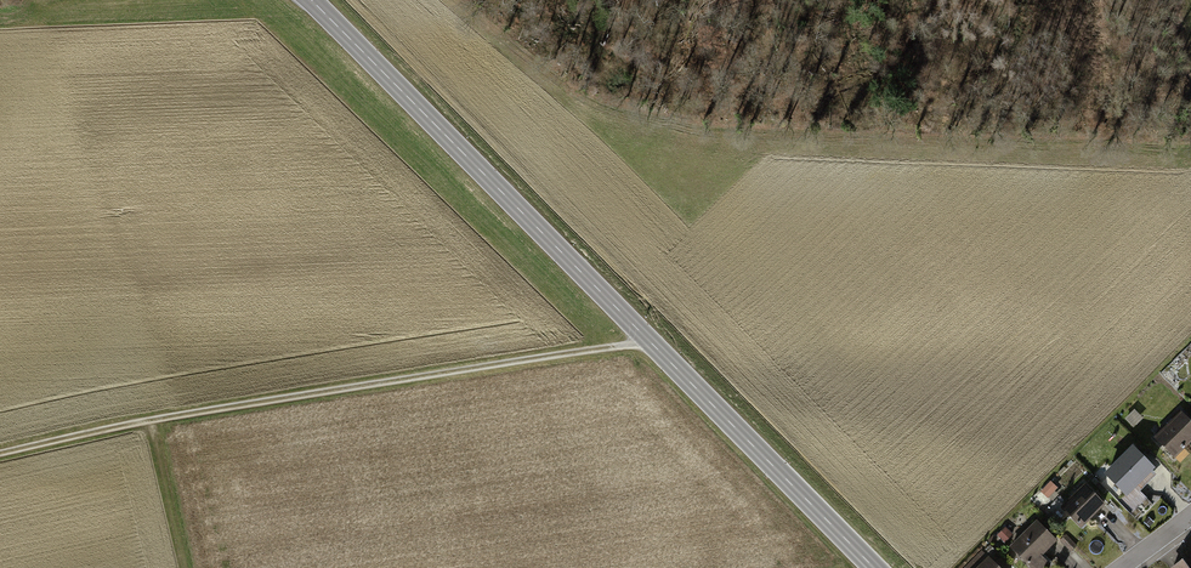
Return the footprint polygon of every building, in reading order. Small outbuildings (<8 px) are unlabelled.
[(1161,433),(1184,457),(1190,450),(1190,414),(1186,409),(1161,433)] [(1139,448),(1115,471),(1139,495),(1163,472),(1139,448)] [(1086,484),(1061,507),(1081,529),(1106,506),(1086,484)] [(1009,547),(1029,567),(1043,567),(1048,563),(1042,556),(1057,542),(1037,520),(1009,547)] [(981,550),(963,567),(999,567),(981,550)] [(1173,567),(1190,567),(1190,555),(1173,567)]
